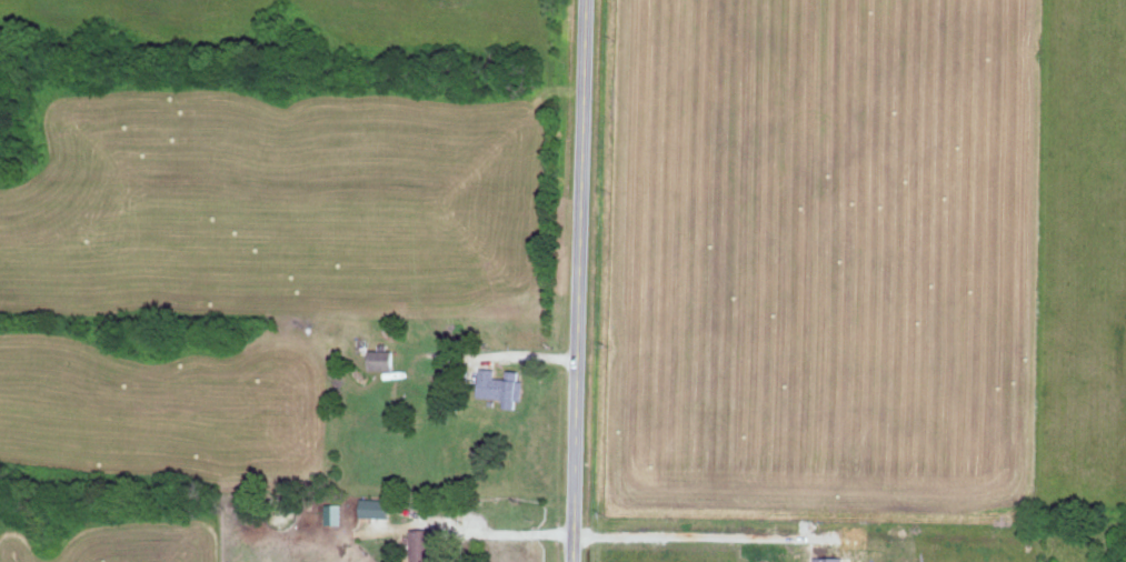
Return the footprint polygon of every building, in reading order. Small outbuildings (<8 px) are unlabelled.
[(397,349),(374,348),(374,368),(397,368),(397,349)] [(481,396),(507,397),(507,405),(523,406),(524,377),(520,377),(520,369),(509,368),(508,376),(498,376),(499,367),(482,366),(481,396)] [(394,497),(365,497),(365,515),(393,516),(394,497)] [(345,503),(328,503),(328,522),(344,523),(345,503)] [(437,558),(445,558),(444,545),(437,545),(437,527),(414,527),(414,561),(437,561),(437,558)]
